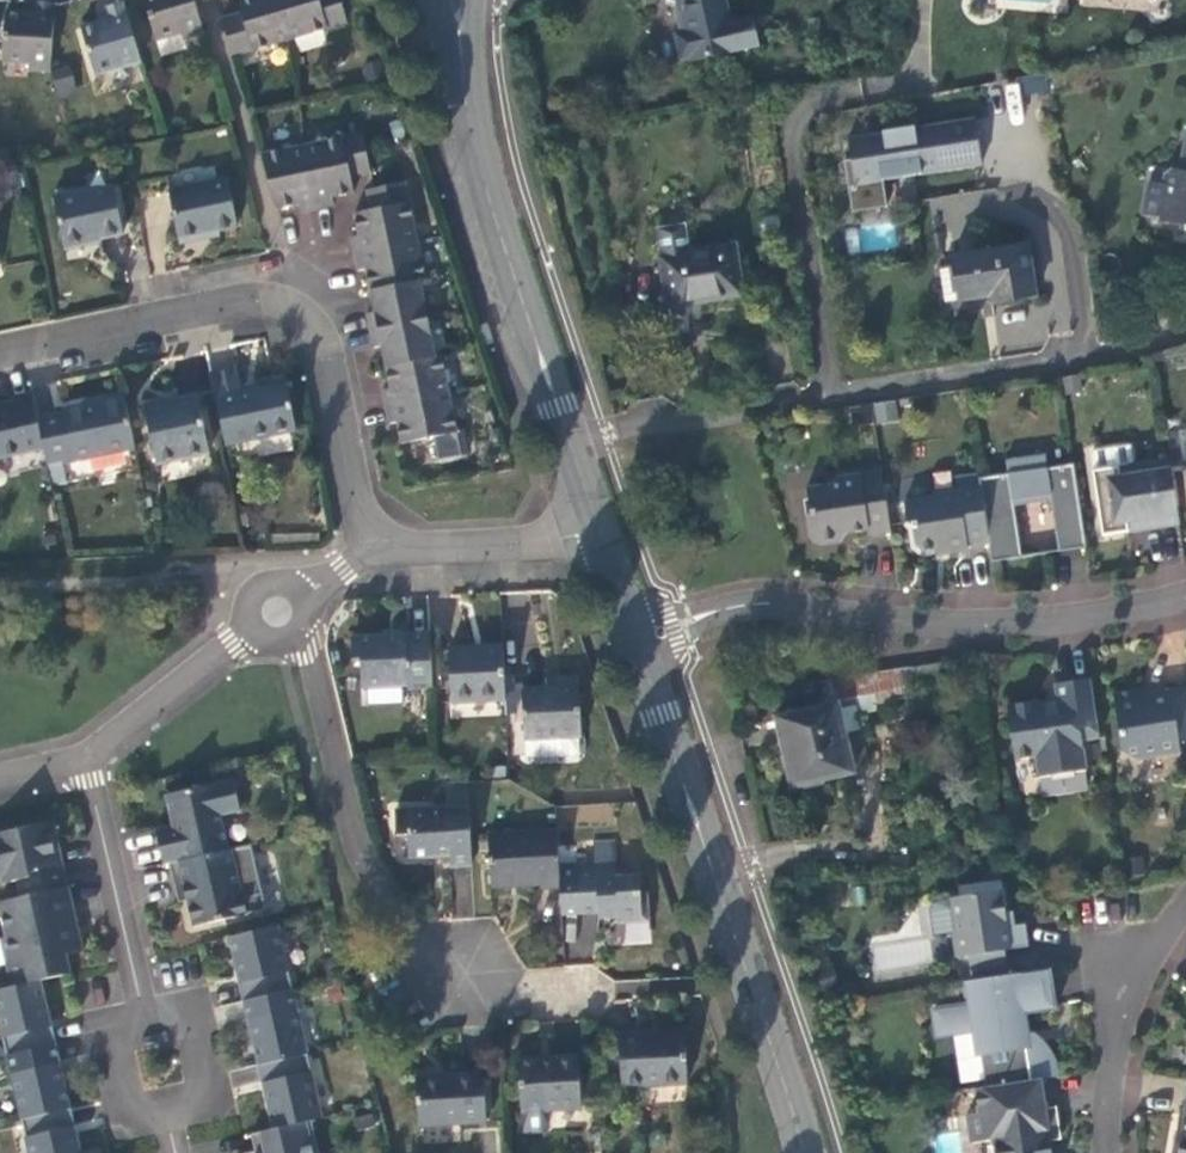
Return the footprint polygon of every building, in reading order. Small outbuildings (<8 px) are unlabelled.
[(204,32),(195,0),(146,0),(157,40),(183,32),(185,38),(204,32)] [(222,21),(233,60),(351,26),(344,0),(240,0),(245,15),(222,21)] [(736,52),(736,50),(759,46),(753,18),(731,23),(726,0),(678,0),(684,32),(676,33),(682,60),(690,58),(690,61),(736,52)] [(96,75),(142,61),(125,3),(108,8),(112,19),(97,23),(83,28),(96,75)] [(31,72),(51,72),(54,6),(35,4),(34,17),(22,16),(7,16),(5,65),(31,66),(31,72)] [(57,96),(76,91),(71,73),(52,78),(57,96)] [(975,118),(942,124),(947,153),(979,148),(975,118)] [(947,153),(942,124),(915,128),(915,126),(883,132),(884,140),(871,142),(870,135),(848,139),(852,160),(850,160),(854,183),(848,184),(852,209),(887,204),(883,180),(982,165),(979,148),(947,153)] [(363,132),(260,154),(276,209),(289,206),(298,204),(299,212),(336,204),(335,196),(348,194),(357,192),(353,175),(372,171),(363,132)] [(1163,217),(1162,221),(1171,210),(1179,236),(1185,237),(1185,139),(1181,170),(1172,168),(1165,173),(1163,185),(1168,192),(1163,217)] [(1143,213),(1163,217),(1168,192),(1163,185),(1149,182),(1143,213)] [(228,183),(170,196),(181,246),(206,241),(205,237),(220,233),(238,229),(228,183)] [(53,199),(65,252),(89,247),(88,243),(105,239),(124,235),(114,189),(87,194),(87,192),(53,199)] [(371,281),(374,298),(423,287),(428,286),(408,190),(371,198),(375,216),(359,219),(362,233),(364,242),(354,244),(362,279),(370,277),(371,281)] [(658,228),(662,255),(689,251),(686,223),(658,228)] [(689,251),(662,255),(660,255),(667,307),(744,296),(736,244),(689,251)] [(952,256),(954,268),(959,300),(991,296),(992,302),(1036,296),(1029,245),(952,256)] [(945,302),(959,300),(954,268),(941,269),(945,302)] [(439,367),(423,287),(374,298),(377,311),(379,322),(368,324),(374,348),(375,356),(385,354),(386,362),(390,377),(439,367)] [(445,366),(439,367),(390,377),(391,386),(393,396),(386,397),(394,433),(401,431),(403,441),(405,452),(460,440),(445,366)] [(211,376),(214,393),(226,448),(296,432),(285,385),(260,390),(243,394),(241,387),(238,371),(211,376)] [(209,455),(197,397),(178,401),(165,403),(165,401),(144,405),(157,465),(209,455)] [(64,416),(37,421),(44,455),(47,468),(62,464),(134,449),(123,398),(98,403),(98,406),(83,409),(63,413),(64,416)] [(44,455),(37,421),(33,404),(0,410),(0,464),(44,455)] [(1129,531),(1142,521),(1143,529),(1179,523),(1170,459),(1133,464),(1130,445),(1092,451),(1095,469),(1093,470),(1102,535),(1129,531)] [(980,479),(989,542),(992,561),(1021,557),(1013,501),(1057,494),(1065,550),(1086,547),(1074,464),(1046,469),(1044,454),(1006,460),(1008,474),(980,479)] [(66,485),(62,464),(47,468),(51,488),(66,485)] [(891,532),(882,471),(836,477),(831,484),(807,487),(811,514),(807,519),(810,538),(819,545),(842,542),(849,533),(868,530),(869,536),(891,532)] [(989,542),(980,479),(979,475),(956,478),(957,488),(934,492),(934,497),(904,501),(908,522),(913,526),(916,545),(923,550),(946,546),(947,552),(968,549),(967,546),(989,542)] [(409,687),(434,686),(432,631),(391,633),(352,635),(353,658),(360,658),(361,683),(409,681),(409,687)] [(454,699),(508,696),(505,643),(476,644),(451,646),(454,699)] [(856,705),(858,713),(892,704),(884,671),(878,672),(850,677),(833,679),(840,710),(856,705)] [(855,772),(853,766),(840,710),(833,679),(831,680),(814,683),(820,708),(780,717),(787,749),(784,749),(793,787),(855,772)] [(1100,737),(1091,679),(1056,685),(1059,702),(1043,704),(1039,702),(1007,706),(1015,759),(1036,756),(1039,777),(1087,770),(1082,740),(1100,737)] [(553,684),(524,685),(527,748),(530,753),(534,754),(576,752),(582,746),(581,732),(585,732),(583,682),(553,684)] [(1140,694),(1139,688),(1114,692),(1123,750),(1136,760),(1180,753),(1178,740),(1185,739),(1185,687),(1140,694)] [(869,763),(858,713),(856,705),(840,710),(853,766),(869,763)] [(1021,796),(1036,795),(1034,758),(1018,759),(1021,796)] [(164,865),(170,863),(229,850),(220,815),(241,810),(233,780),(166,795),(173,826),(176,836),(159,840),(161,850),(164,865)] [(454,864),(474,863),(469,780),(451,781),(452,804),(399,807),(400,832),(411,832),(412,855),(431,854),(453,852),(454,864)] [(70,886),(64,860),(54,862),(52,854),(58,853),(61,847),(59,836),(55,820),(0,833),(0,879),(3,878),(4,883),(19,879),(24,897),(70,886)] [(159,840),(176,836),(173,826),(156,830),(159,840)] [(548,886),(563,885),(561,862),(559,831),(489,835),(493,887),(522,885),(548,883),(548,886)] [(263,894),(251,844),(229,850),(170,863),(175,886),(185,884),(189,900),(191,912),(195,926),(247,914),(243,898),(263,894)] [(618,859),(561,862),(563,885),(564,913),(587,912),(600,911),(601,917),(627,916),(628,922),(650,920),(649,890),(640,891),(639,873),(619,874),(618,859)] [(959,888),(960,896),(1002,891),(1001,881),(959,888)] [(185,884),(175,886),(179,902),(189,900),(185,884)] [(70,886),(24,897),(1,902),(9,937),(3,938),(14,986),(44,980),(71,973),(69,955),(85,951),(81,935),(73,937),(69,923),(78,921),(75,908),(70,886)] [(969,956),(1004,950),(1028,947),(1025,924),(1007,927),(1002,891),(960,896),(953,898),(958,932),(952,932),(956,957),(969,956)] [(243,898),(247,914),(267,910),(263,894),(243,898)] [(278,926),(229,937),(235,963),(239,962),(241,972),(254,1026),(256,1038),(253,1039),(259,1065),(263,1064),(267,1085),(271,1102),(267,1103),(273,1129),(312,1120),(322,1118),(278,926)] [(1008,972),(1004,950),(969,956),(972,978),(1008,972)] [(986,1087),(1041,1079),(1058,1076),(1057,1073),(1057,1070),(1056,1067),(1055,1064),(1054,1061),(1052,1058),(1051,1055),(1050,1053),(1048,1050),(1046,1048),(1044,1046),(1042,1043),(1040,1042),(1026,1043),(1024,1031),(1025,1031),(1025,1030),(1026,1029),(1027,1028),(1027,1027),(1027,1026),(1027,1025),(1027,1024),(1027,1023),(1027,1022),(1026,1021),(1027,1020),(1026,1019),(1025,1019),(1024,1018),(1024,1017),(1023,1017),(1022,1016),(1022,1012),(1057,1007),(1051,969),(970,981),(972,998),(987,996),(987,1002),(933,1010),(937,1036),(977,1030),(986,1087)] [(0,990),(0,1016),(8,1055),(55,1045),(48,1017),(45,1007),(50,1005),(44,980),(14,986),(0,990)] [(965,999),(972,998),(970,981),(962,982),(965,999)] [(636,1035),(622,1036),(625,1086),(689,1081),(686,1031),(636,1035)] [(55,1045),(8,1055),(23,1119),(70,1109),(74,1107),(67,1081),(63,1082),(60,1069),(55,1045)] [(550,1059),(522,1060),(525,1112),(526,1133),(545,1132),(552,1125),(551,1111),(584,1109),(581,1057),(550,1059)] [(451,1076),(417,1078),(420,1125),(489,1121),(486,1074),(451,1076)] [(1041,1079),(986,1087),(976,1089),(980,1112),(967,1114),(972,1142),(993,1139),(995,1152),(1052,1152),(1050,1141),(1062,1140),(1057,1107),(1045,1108),(1041,1079)] [(1180,1145),(1174,1149),(1173,1152),(1185,1152),(1185,1106),(1180,1145)] [(23,1119),(32,1152),(84,1152),(82,1145),(78,1146),(76,1135),(70,1109),(23,1119)] [(312,1120),(273,1129),(252,1134),(254,1142),(256,1151),(257,1152),(319,1152),(312,1120)]
